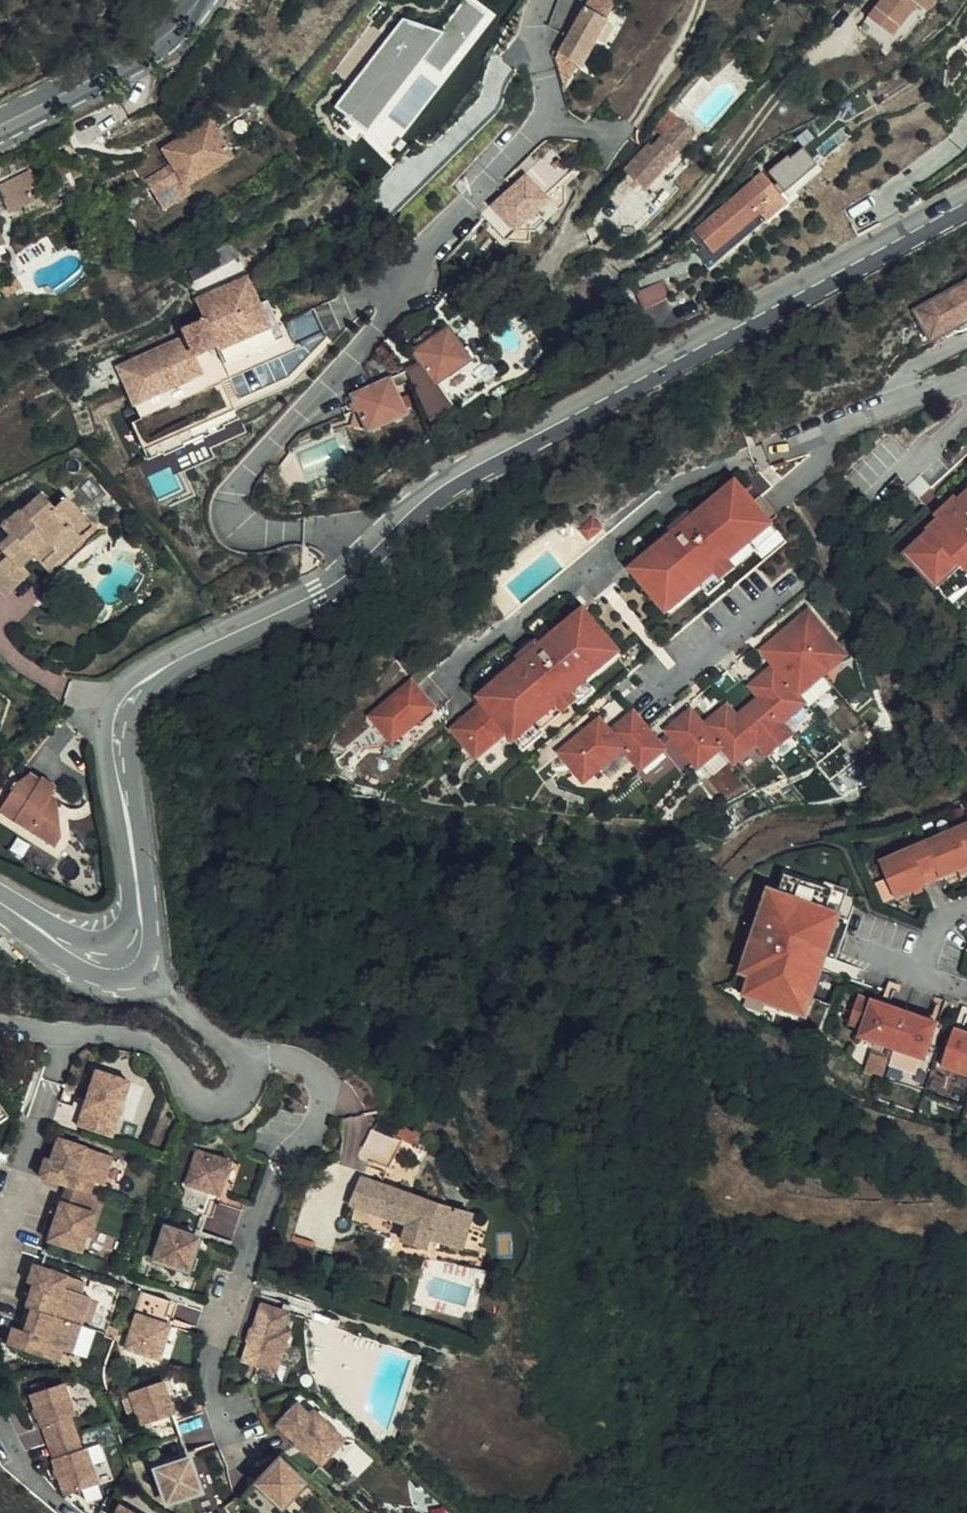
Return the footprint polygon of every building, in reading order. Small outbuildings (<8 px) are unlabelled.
[(457,10),(464,0),(442,0),(457,10)] [(587,2),(610,14),(618,0),(588,0),(587,2)] [(860,22),(885,41),(910,10),(919,17),(933,0),(878,0),(860,22)] [(610,14),(587,2),(560,53),(567,83),(580,62),(582,64),(610,14)] [(375,97),(399,121),(428,92),(443,78),(419,54),(375,97)] [(670,103),(651,128),(657,132),(650,140),(656,144),(664,133),(667,134),(683,115),(670,103)] [(656,144),(650,140),(628,166),(632,170),(627,177),(635,183),(640,177),(649,186),(682,147),(681,146),(697,127),(683,115),(667,134),(664,133),(656,144)] [(190,185),(192,184),(237,155),(213,119),(197,128),(200,133),(187,142),(184,137),(168,147),(174,159),(177,163),(152,179),(156,187),(161,196),(186,179),(190,185)] [(200,133),(197,128),(184,137),(187,142),(200,133)] [(347,133),(339,142),(346,149),(342,154),(355,168),(368,155),(355,141),(347,133)] [(575,169),(554,147),(524,175),(515,184),(513,182),(504,190),(506,192),(484,212),(508,238),(519,228),(539,229),(549,219),(539,210),(551,198),(548,193),(575,169)] [(151,190),(156,187),(152,179),(177,163),(174,159),(144,177),(151,190)] [(33,169),(21,174),(33,198),(44,194),(33,169)] [(779,183),(767,169),(698,228),(710,242),(718,235),(723,241),(764,207),(758,200),(779,183)] [(21,174),(0,184),(0,191),(9,210),(33,199),(33,198),(21,174)] [(196,191),(192,184),(190,185),(186,179),(161,196),(168,208),(196,191)] [(792,198),(779,183),(758,200),(764,207),(771,215),(792,198)] [(718,235),(710,242),(715,248),(723,241),(718,235)] [(328,274),(267,301),(284,338),(223,365),(230,380),(297,349),(285,322),(339,298),(328,274)] [(21,275),(4,286),(11,295),(27,284),(21,275)] [(258,305),(245,276),(193,300),(202,322),(181,332),(184,339),(116,369),(140,422),(130,425),(144,454),(236,413),(222,384),(230,380),(223,365),(284,338),(267,301),(258,305)] [(666,276),(642,291),(652,308),(676,294),(666,276)] [(921,311),(937,339),(966,322),(966,285),(921,311)] [(422,363),(392,376),(353,393),(358,408),(354,409),(349,423),(366,426),(368,429),(407,411),(397,386),(412,379),(428,372),(434,381),(435,383),(471,358),(448,326),(413,350),(422,363)] [(428,372),(412,379),(417,392),(434,381),(428,372)] [(236,413),(144,454),(147,463),(162,457),(163,459),(185,449),(184,447),(204,438),(205,440),(225,431),(224,429),(240,422),(236,413)] [(748,429),(739,432),(744,449),(756,444),(748,429)] [(632,571),(664,607),(696,579),(702,587),(718,573),(725,580),(737,570),(731,562),(752,545),(753,544),(751,542),(773,524),(772,523),(755,502),(737,482),(694,519),(691,515),(673,531),(676,534),(632,571)] [(69,496),(56,507),(43,493),(24,510),(22,509),(9,521),(7,519),(3,522),(5,525),(2,527),(9,535),(0,544),(0,550),(5,556),(0,561),(0,588),(6,595),(30,573),(23,565),(34,556),(53,577),(100,536),(94,528),(96,526),(69,496)] [(908,555),(944,593),(966,572),(966,493),(960,500),(956,496),(946,506),(949,510),(939,519),(928,531),(931,534),(908,555)] [(762,496),(755,502),(772,523),(780,516),(762,496)] [(936,516),(939,519),(949,510),(946,506),(936,516)] [(594,519),(581,530),(587,537),(600,525),(594,519)] [(783,536),(773,524),(751,542),(753,544),(752,545),(758,552),(761,555),(783,536)] [(604,529),(600,525),(587,537),(591,541),(604,529)] [(758,552),(752,545),(731,562),(737,570),(758,552)] [(944,593),(953,602),(966,589),(966,572),(944,593)] [(725,580),(718,573),(702,587),(705,589),(711,596),(727,583),(725,580)] [(669,613),(673,614),(677,612),(705,589),(702,587),(696,579),(664,607),(669,613)] [(502,603),(514,616),(523,608),(511,595),(502,603)] [(615,646),(585,611),(542,647),(538,643),(520,659),(524,663),(481,700),(485,705),(454,732),(479,760),(511,733),(517,741),(538,722),(540,724),(542,722),(564,704),(569,711),(580,702),(574,696),(590,682),(583,674),(615,646)] [(695,712),(670,732),(702,770),(725,750),(739,766),(763,745),(773,757),(797,737),(786,725),(809,705),(803,698),(827,677),(821,670),(844,649),(812,612),(788,632),(794,640),(771,659),(777,667),(754,688),(763,699),(740,718),(730,707),(707,726),(695,712)] [(771,659),(794,640),(788,632),(764,652),(771,659)] [(590,682),(592,685),(619,661),(621,656),(620,651),(615,646),(583,674),(590,682)] [(590,682),(574,696),(580,702),(583,706),(599,693),(592,685),(590,682)] [(414,684),(373,720),(391,741),(402,741),(420,725),(427,726),(437,717),(437,710),(414,684)] [(569,711),(564,704),(542,722),(547,729),(569,711)] [(602,721),(561,755),(581,778),(595,779),(628,752),(646,773),(670,753),(637,714),(613,734),(602,721)] [(538,722),(517,741),(528,754),(550,733),(547,729),(542,722),(540,724),(538,722)] [(66,845),(64,822),(56,817),(63,808),(62,807),(55,802),(60,794),(45,785),(43,787),(33,782),(22,789),(5,818),(62,852),(66,845)] [(928,846),(940,873),(944,882),(966,872),(966,829),(928,846)] [(940,873),(928,846),(882,866),(897,902),(930,888),(926,879),(940,873)] [(930,888),(944,882),(940,873),(926,879),(930,888)] [(836,896),(825,893),(786,880),(779,899),(771,896),(758,930),(757,930),(753,944),(754,944),(741,979),(752,982),(746,1001),(794,1018),(802,997),(812,969),(814,970),(817,958),(815,958),(828,918),(836,896)] [(837,897),(832,889),(827,887),(825,893),(836,896),(837,897)] [(851,896),(832,889),(837,897),(846,910),(851,896)] [(842,923),(846,910),(837,897),(836,896),(828,918),(842,923)] [(828,962),(829,962),(842,923),(828,918),(815,958),(817,958),(828,962)] [(828,962),(817,958),(814,970),(823,974),(828,962)] [(820,984),(824,975),(823,974),(814,970),(812,969),(802,997),(816,1001),(821,985),(820,984)] [(802,997),(794,1018),(808,1023),(816,1001),(802,997)] [(862,1042),(895,1053),(907,1017),(862,1002),(852,1028),(865,1033),(862,1042)] [(929,1064),(941,1029),(907,1017),(895,1053),(929,1064)] [(966,1078),(966,1037),(958,1034),(946,1070),(966,1078)] [(136,1081),(103,1069),(89,1109),(94,1111),(88,1129),(118,1137),(136,1081)] [(13,1118),(4,1098),(0,1100),(0,1127),(13,1118)] [(94,1111),(89,1109),(82,1126),(88,1129),(94,1111)] [(375,1129),(367,1159),(380,1163),(380,1165),(388,1167),(396,1136),(375,1129)] [(243,1143),(230,1132),(226,1137),(242,1152),(243,1143)] [(119,1155),(63,1135),(57,1151),(64,1153),(62,1160),(55,1158),(51,1156),(44,1175),(95,1193),(100,1179),(109,1182),(119,1155)] [(184,1208),(205,1215),(220,1195),(233,1175),(238,1162),(203,1150),(184,1208)] [(64,1153),(57,1151),(55,1158),(62,1160),(64,1153)] [(365,1166),(353,1205),(411,1224),(406,1243),(428,1250),(430,1243),(432,1239),(439,1241),(438,1245),(466,1250),(473,1212),(445,1206),(445,1208),(381,1187),(385,1173),(365,1166)] [(230,1185),(233,1175),(220,1195),(225,1197),(230,1185)] [(218,1203),(220,1195),(205,1215),(203,1218),(190,1236),(185,1269),(194,1272),(206,1235),(212,1219),(218,1203)] [(101,1210),(66,1199),(54,1239),(88,1250),(101,1210)] [(224,1204),(223,1204),(218,1203),(212,1219),(206,1235),(213,1237),(224,1204)] [(203,1218),(205,1215),(184,1208),(179,1228),(171,1226),(160,1261),(185,1269),(190,1236),(203,1218)] [(90,1282),(38,1264),(32,1280),(38,1282),(44,1284),(41,1292),(35,1291),(24,1320),(31,1322),(28,1330),(21,1328),(16,1326),(10,1343),(62,1362),(65,1350),(76,1352),(96,1295),(86,1293),(90,1282)] [(492,1274),(472,1269),(468,1286),(487,1291),(492,1274)] [(44,1284),(38,1282),(35,1291),(41,1292),(44,1284)] [(171,1318),(176,1301),(148,1292),(129,1349),(163,1360),(174,1327),(168,1325),(171,1318)] [(179,1306),(180,1303),(176,1301),(171,1318),(177,1320),(179,1306)] [(288,1313),(268,1307),(248,1367),(283,1377),(296,1335),(290,1332),(297,1310),(289,1308),(288,1313)] [(174,1327),(177,1320),(171,1318),(168,1325),(174,1327)] [(31,1322),(24,1320),(21,1328),(28,1330),(31,1322)] [(120,1326),(112,1322),(108,1333),(116,1336),(120,1326)] [(315,1399),(322,1396),(323,1397),(326,1394),(315,1370),(303,1376),(315,1399)] [(68,1380),(32,1391),(45,1426),(56,1457),(66,1494),(102,1482),(89,1447),(86,1448),(74,1413),(79,1412),(68,1380)] [(168,1380),(133,1390),(169,1502),(203,1492),(192,1458),(186,1460),(172,1415),(178,1413),(168,1380)] [(302,1407),(279,1433),(324,1474),(351,1443),(319,1414),(315,1418),(302,1407)] [(260,1490),(267,1496),(262,1500),(257,1493),(246,1507),(253,1512),(288,1512),(310,1488),(284,1464),(260,1490)] [(260,1490),(257,1493),(262,1500),(267,1496),(260,1490)] [(122,1503),(117,1512),(139,1512),(122,1503)]
